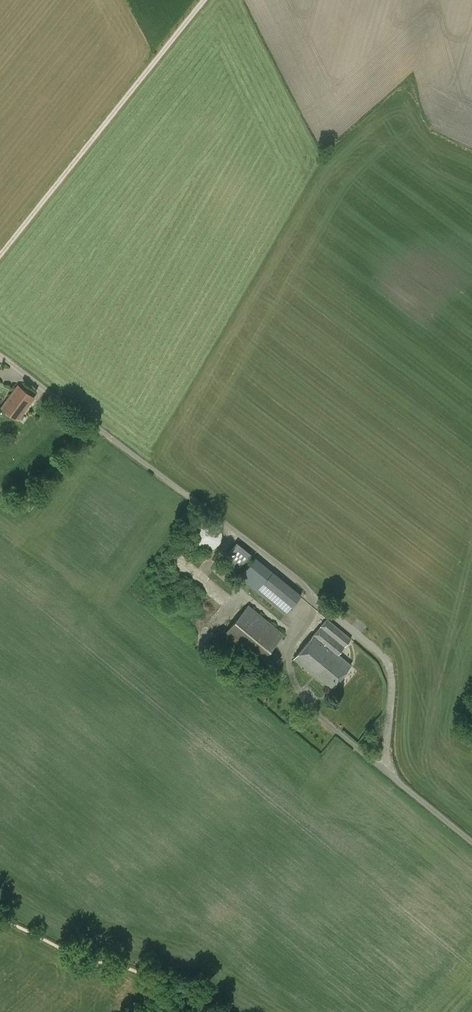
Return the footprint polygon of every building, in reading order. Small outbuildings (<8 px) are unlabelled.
[(19,385),(1,408),(17,420),(35,397),(19,385)] [(213,522),(207,521),(203,522),(198,524),(195,529),(193,533),(193,538),(195,543),(198,547),(203,549),(208,550),(212,549),(217,547),(221,543),(222,538),(222,533),(220,528),(217,524),(213,522)] [(251,555),(237,543),(225,557),(239,569),(251,555)] [(301,595),(273,571),(256,558),(239,578),(285,615),(301,595)] [(281,657),(271,650),(284,634),(249,604),(221,638),(266,675),(281,657)] [(327,618),(314,634),(294,658),(315,676),(336,652),(338,654),(351,638),(327,618)] [(336,652),(315,676),(331,689),(351,665),(338,654),(336,652)]
